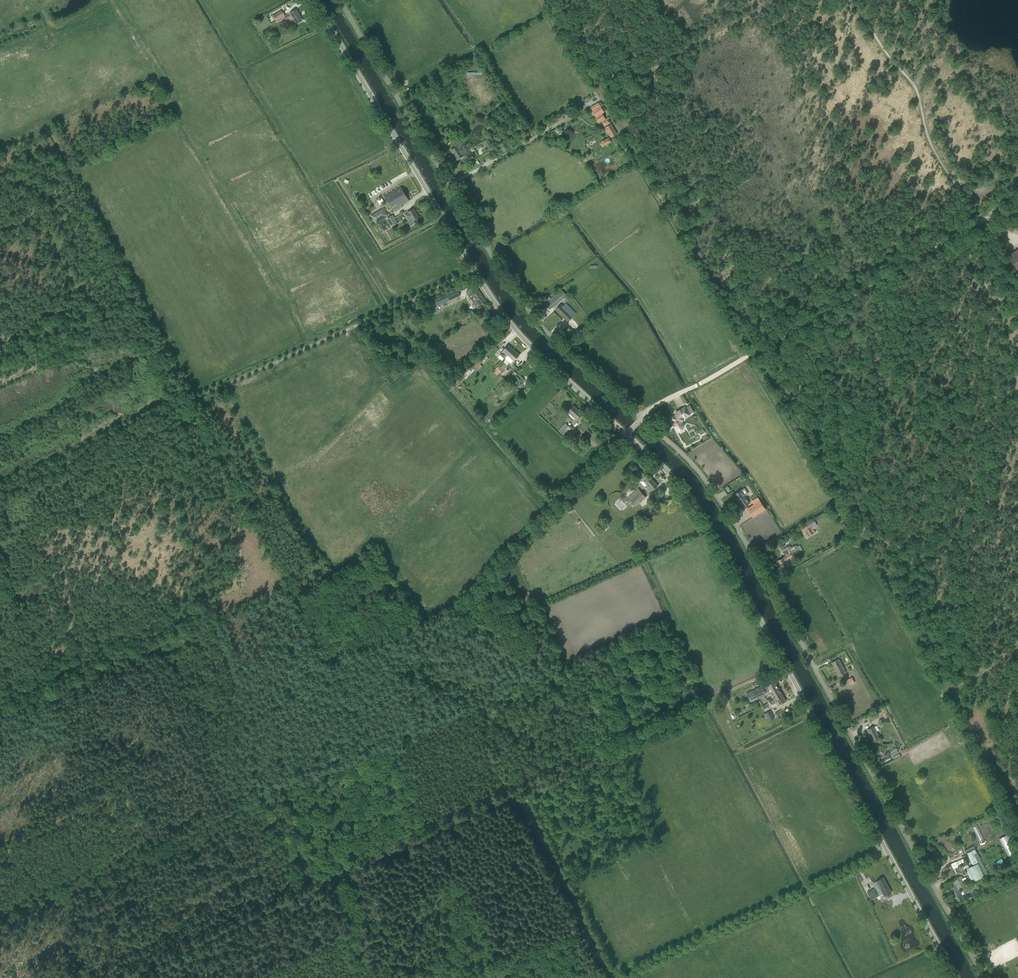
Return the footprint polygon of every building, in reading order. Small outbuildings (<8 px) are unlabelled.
[(285,20),(283,22),(286,27),(290,25),(288,21),(292,18),(296,24),(302,20),(296,9),(289,13),(290,14),(284,18),(285,20)] [(273,16),(276,21),(284,16),(281,11),(273,16)] [(591,107),(592,110),(593,112),(596,116),(595,117),(597,120),(599,123),(602,121),(605,127),(610,124),(607,118),(606,119),(602,113),(604,112),(606,110),(601,102),(599,103),(598,103),(591,107)] [(605,128),(611,138),(617,134),(611,124),(605,128)] [(602,147),(612,142),(609,137),(606,139),(601,142),(602,142),(600,143),(602,147)] [(483,142),(489,151),(493,148),(487,139),(483,142)] [(451,150),(458,160),(464,156),(460,150),(462,148),(460,144),(451,150)] [(385,196),(394,212),(403,207),(401,205),(409,201),(401,187),(385,196)] [(408,221),(411,226),(415,223),(414,221),(419,218),(414,208),(408,212),(408,213),(405,215),(408,220),(409,220),(409,221),(408,221)] [(382,209),(370,216),(375,224),(386,217),(382,209)] [(393,215),(387,219),(392,227),(398,223),(393,215)] [(1017,273),(1017,249),(1008,255),(1017,273)] [(474,296),(480,305),(485,301),(475,287),(469,291),(473,297),(474,296)] [(425,304),(428,310),(460,296),(457,289),(425,304)] [(549,296),(543,301),(545,304),(550,309),(554,306),(562,299),(567,295),(561,289),(552,297),(551,299),(549,296)] [(556,310),(568,322),(576,314),(566,303),(563,306),(561,305),(556,310)] [(422,342),(426,348),(431,345),(427,338),(422,342)] [(500,354),(504,359),(513,350),(508,345),(500,354)] [(513,350),(508,355),(514,361),(516,359),(519,355),(513,350)] [(493,371),(497,376),(503,370),(499,366),(493,371)] [(575,418),(577,420),(583,414),(573,406),(568,411),(570,413),(569,415),(574,420),(575,418)] [(683,428),(683,427),(684,426),(682,423),(683,418),(684,418),(690,415),(685,407),(676,412),(675,416),(674,416),(673,416),(672,416),(672,417),(671,417),(671,419),(671,420),(672,420),(672,421),(673,421),(673,422),(673,423),(676,430),(678,430),(679,431),(680,431),(681,431),(682,430),(683,429),(683,428)] [(558,430),(564,436),(571,429),(565,423),(558,430)] [(583,436),(592,445),(598,439),(582,424),(576,430),(579,433),(576,436),(580,440),(583,436)] [(646,480),(644,482),(647,485),(645,487),(645,488),(648,492),(649,492),(651,490),(652,491),(654,489),(658,486),(650,476),(647,479),(646,480)] [(744,488),(735,494),(743,507),(749,503),(745,496),(748,494),(744,488)] [(628,498),(636,506),(646,497),(638,489),(628,498)] [(760,500),(747,509),(753,518),(766,510),(760,500)] [(838,512),(827,518),(829,520),(839,514),(838,512)] [(810,524),(801,529),(807,538),(815,532),(810,524)] [(783,558),(778,560),(783,570),(788,567),(791,565),(788,559),(792,557),(788,549),(783,552),(786,556),(783,558)] [(832,663),(839,676),(846,673),(839,659),(832,663)] [(846,680),(849,685),(855,682),(852,677),(846,680)] [(762,686),(746,693),(751,703),(767,695),(771,693),(772,696),(780,691),(775,681),(767,686),(768,688),(764,690),(762,686)] [(776,702),(778,706),(786,701),(780,691),(772,696),(774,699),(771,701),(770,698),(767,700),(769,705),(772,704),(772,705),(776,702)] [(869,716),(871,721),(878,718),(875,713),(869,716)] [(868,730),(873,741),(880,738),(874,727),(868,730)] [(889,751),(885,753),(887,757),(891,755),(892,756),(899,753),(897,750),(898,750),(896,747),(889,751)] [(972,829),(967,831),(973,843),(978,840),(972,829)] [(973,866),(968,868),(975,881),(984,876),(975,856),(969,859),(973,866)] [(981,857),(979,858),(983,866),(982,866),(984,870),(990,867),(988,864),(987,860),(983,861),(981,857)] [(959,869),(960,872),(966,869),(969,867),(967,864),(959,869)] [(947,883),(953,893),(959,890),(959,889),(965,886),(961,876),(947,883)] [(867,892),(871,899),(878,895),(878,894),(879,894),(879,895),(883,893),(885,896),(891,892),(883,878),(873,883),(876,889),(875,890),(875,888),(867,892)] [(953,893),(958,903),(964,900),(962,895),(960,891),(959,890),(953,893)]
